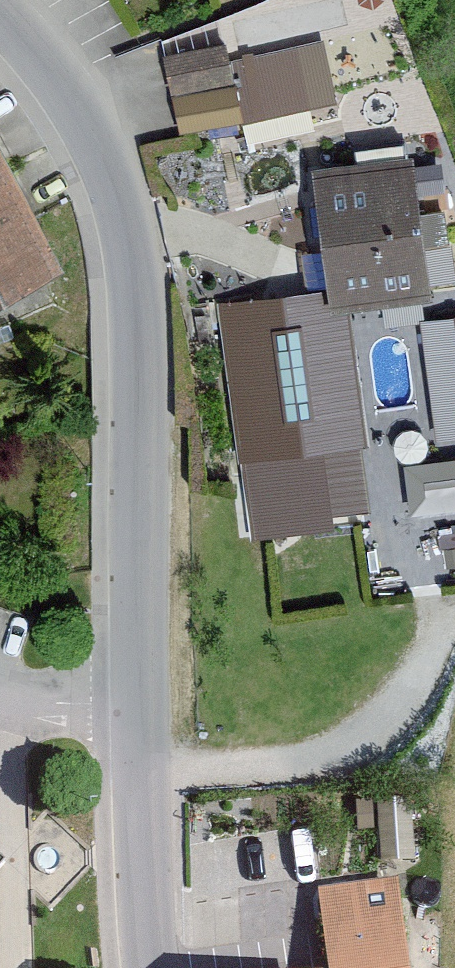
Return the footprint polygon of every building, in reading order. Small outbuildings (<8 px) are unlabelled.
[(292,48),(227,65),(242,123),(307,106),(292,48)] [(224,126),(208,50),(151,62),(167,137),(224,126)] [(423,275),(409,151),(324,161),(338,284),(423,275)] [(42,270),(0,185),(0,290),(42,270)] [(358,431),(339,288),(224,303),(243,446),(358,431)] [(408,451),(409,505),(454,504),(454,450),(408,451)] [(17,849),(0,837),(0,868),(17,849)] [(327,885),(336,967),(414,967),(405,877),(327,885)] [(240,942),(243,967),(307,967),(302,934),(240,942)]
